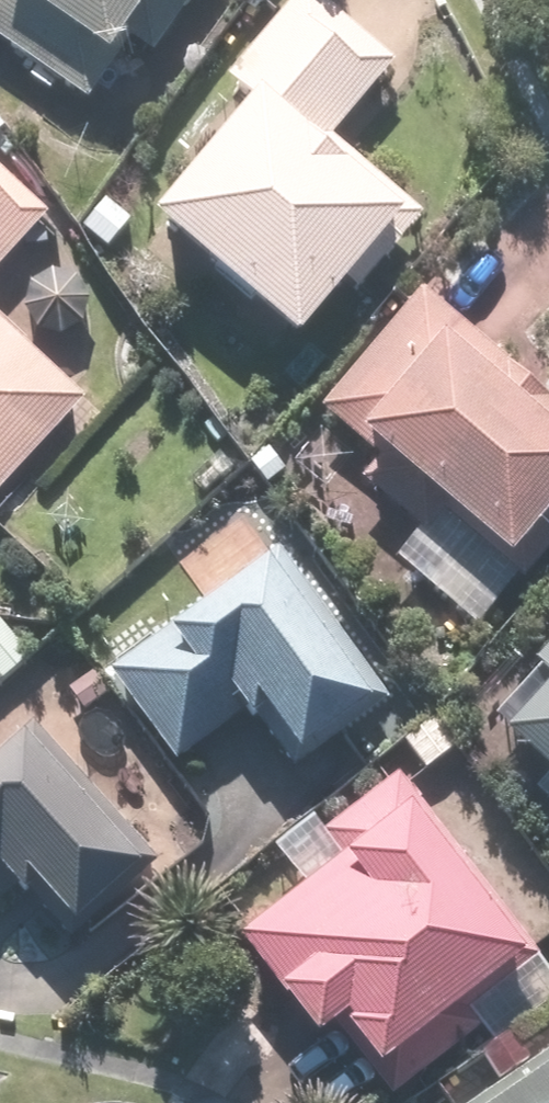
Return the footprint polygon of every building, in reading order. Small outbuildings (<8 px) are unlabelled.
[(90,108),(133,42),(157,58),(195,0),(0,0),(0,48),(90,108)] [(320,0),(293,0),(174,142),(198,163),(144,226),(297,355),(413,217),(332,148),(400,67),(320,0)] [(49,221),(0,173),(0,271),(49,221)] [(417,289),(316,408),(376,459),(352,488),(408,535),(435,504),(511,568),(548,523),(548,402),(417,289)] [(86,400),(0,316),(0,488),(86,400)] [(393,700),(273,545),(99,681),(170,772),(243,715),(293,779),(393,700)] [(494,714),(510,728),(498,742),(523,764),(508,781),(548,817),(548,652),(494,714)] [(33,715),(0,746),(0,920),(35,887),(83,939),(168,860),(33,715)] [(517,952),(435,849),(451,837),(400,773),(323,834),(340,856),(235,939),(316,1041),(332,1028),(366,1072),(517,952)] [(477,1102),(548,1102),(548,1050),(477,1102)]
